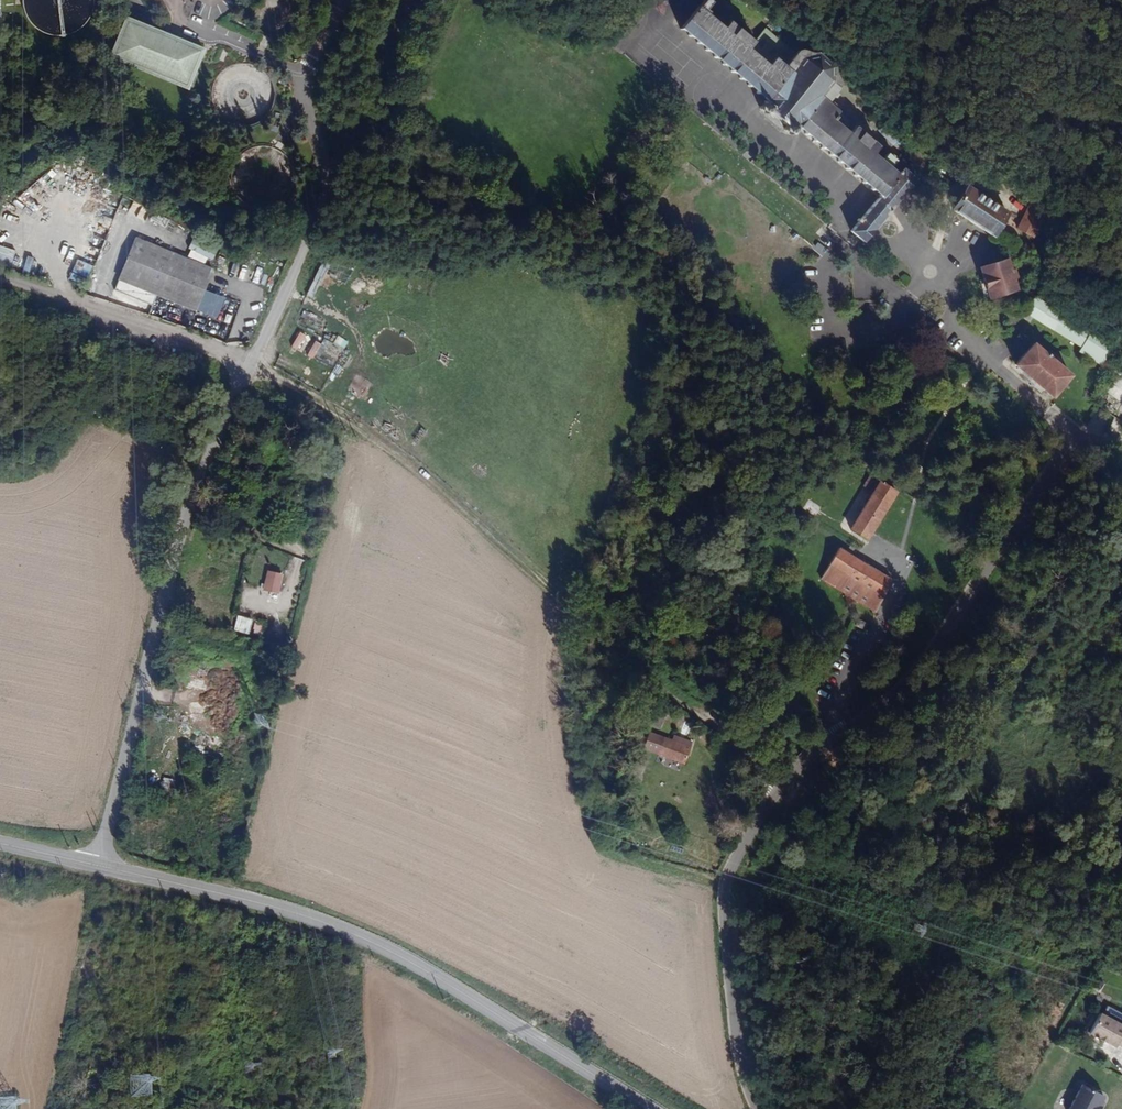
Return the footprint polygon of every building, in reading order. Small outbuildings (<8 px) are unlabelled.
[(1,18),(2,12),(15,12),(16,0),(0,0),(0,17),(1,18)] [(23,0),(24,7),(25,14),(29,20),(33,25),(38,29),(44,33),(50,35),(57,36),(64,35),(70,34),(77,31),(82,27),(88,20),(92,14),(94,8),(95,1),(94,0),(23,0)] [(773,114),(784,123),(787,126),(787,127),(785,127),(785,130),(787,129),(791,133),(791,134),(793,134),(793,133),(797,129),(798,128),(799,126),(882,195),(851,231),(864,242),(918,179),(839,112),(830,104),(828,102),(830,99),(833,95),(836,97),(839,94),(837,90),(840,87),(841,83),(841,81),(835,68),(836,66),(836,63),(822,52),(821,53),(819,52),(814,53),(805,50),(801,50),(799,52),(797,53),(766,28),(755,42),(731,21),(726,27),(708,13),(710,11),(708,9),(714,2),(712,0),(706,0),(682,27),(767,100),(765,100),(765,102),(762,106),(760,106),(760,109),(762,109),(766,112),(766,114),(769,114),(769,112),(769,111),(773,114)] [(126,17),(110,56),(187,88),(203,49),(126,17)] [(250,62),(244,61),(242,61),(236,61),(229,63),(224,66),(219,70),(214,77),(211,83),(209,89),(209,95),(210,103),(212,109),(216,115),(220,119),(225,123),(231,126),(237,128),(243,128),(250,127),(256,125),(261,122),(266,118),(270,113),(274,106),(276,100),(276,94),(275,87),(274,81),(271,76),(267,71),(262,67),(256,64),(250,62)] [(839,112),(841,108),(833,101),(830,104),(839,112)] [(903,136),(887,120),(879,129),(894,145),(903,136)] [(969,186),(954,209),(993,236),(1008,213),(969,186)] [(1034,237),(1048,212),(1032,203),(1019,229),(1034,237)] [(189,246),(212,258),(218,246),(194,235),(189,246)] [(154,294),(213,320),(223,298),(205,290),(214,271),(202,266),(205,258),(188,250),(184,259),(137,238),(113,290),(148,306),(154,294)] [(0,243),(0,266),(10,270),(18,249),(0,243)] [(1041,256),(1049,265),(1051,263),(1044,254),(1034,243),(1030,246),(1039,258),(1041,256)] [(37,255),(30,253),(26,270),(32,272),(37,255)] [(1008,259),(981,267),(990,298),(1018,289),(1008,259)] [(88,284),(92,264),(75,260),(71,281),(88,284)] [(328,264),(321,261),(303,297),(311,301),(328,264)] [(249,275),(249,283),(259,283),(260,266),(253,266),(253,275),(249,275)] [(425,289),(408,287),(407,296),(424,298),(425,289)] [(1077,349),(1102,363),(1116,340),(1091,325),(1089,329),(1035,296),(1025,312),(1080,345),(1077,349)] [(321,311),(305,303),(298,317),(313,325),(321,311)] [(298,333),(289,348),(296,352),(305,337),(298,333)] [(312,342),(305,356),(311,359),(318,345),(312,342)] [(1035,343),(1016,365),(1053,397),(1072,375),(1035,343)] [(1108,398),(1104,405),(1115,411),(1118,404),(1108,398)] [(481,464),(477,472),(485,476),(489,468),(481,464)] [(840,534),(856,544),(886,496),(870,486),(840,534)] [(798,511),(794,517),(807,525),(811,519),(798,511)] [(863,615),(880,582),(827,551),(808,582),(833,597),(832,598),(835,608),(843,606),(845,604),(863,615)] [(282,574),(268,571),(264,588),(278,591),(282,574)] [(257,617),(242,613),(237,629),(253,633),(257,617)] [(269,620),(259,618),(257,633),(267,635),(269,620)] [(859,620),(856,625),(865,629),(867,624),(859,620)] [(812,676),(818,679),(825,666),(818,663),(812,676)] [(643,750),(684,765),(692,742),(673,735),(671,739),(649,732),(643,750)] [(172,787),(174,779),(164,777),(163,786),(172,787)] [(1097,1019),(1088,1039),(1097,1043),(1106,1046),(1116,1050),(1117,1046),(1121,1048),(1121,1029),(1097,1019)] [(1075,1086),(1065,1108),(1094,1108),(1095,1106),(1093,1106),(1097,1096),(1075,1086)]
